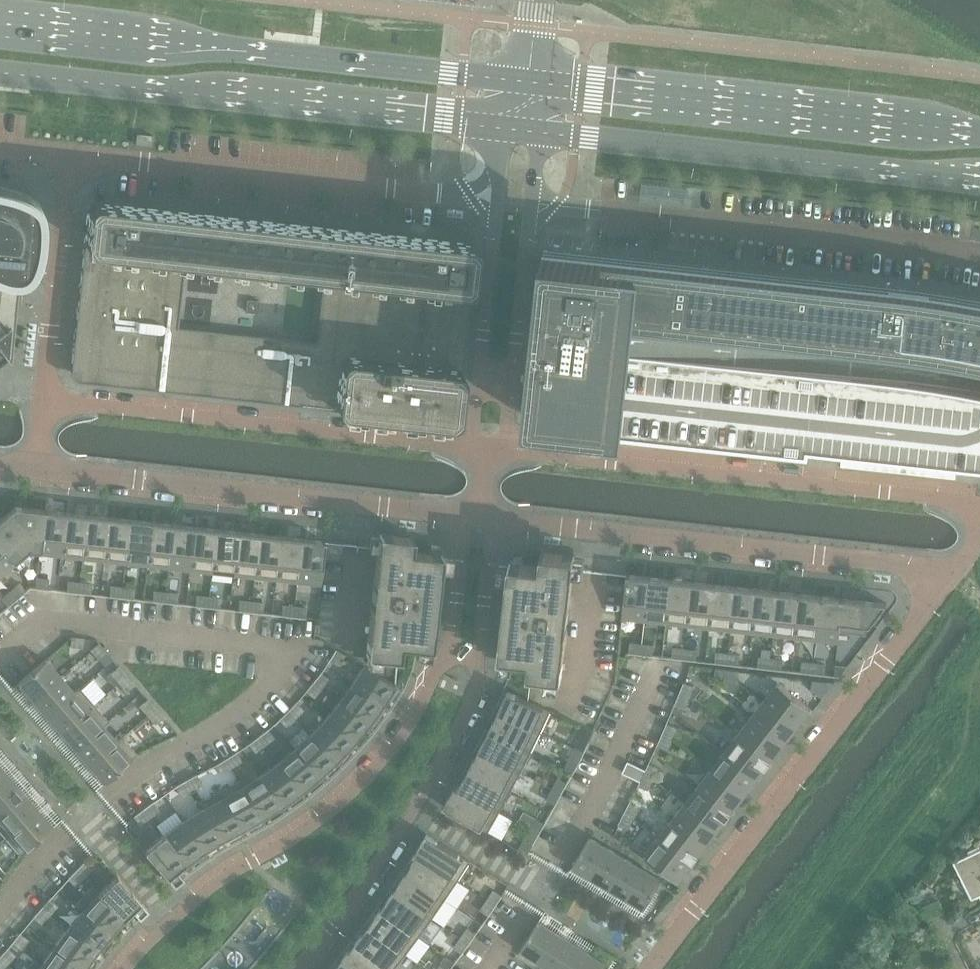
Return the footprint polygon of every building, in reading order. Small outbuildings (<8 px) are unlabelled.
[(7,355),(11,316),(11,315),(12,309),(14,287),(14,280),(18,280),(23,278),(27,275),(30,272),(33,268),(35,263),(36,259),(38,254),(39,249),(41,236),(41,235),(41,220),(39,206),(36,202),(32,199),(28,196),(14,190),(0,187),(0,346),(7,355)] [(474,249),(474,247),(474,246),(473,244),(472,243),(470,241),(469,241),(467,240),(297,222),(97,200),(95,200),(93,200),(92,201),(90,202),(89,204),(88,205),(88,207),(70,373),(70,375),(71,377),(72,378),(74,379),(75,380),(448,421),(449,421),(451,420),(453,419),(454,418),(455,416),(456,415),(456,413),(474,249)] [(979,300),(920,290),(833,280),(699,266),(552,250),(544,249),(526,417),(534,418),(585,424),(585,430),(737,446),(809,454),(810,448),(843,452),(842,458),(957,470),(957,465),(979,467),(979,300)] [(44,510),(14,506),(0,518),(0,545),(14,561),(15,560),(29,548),(31,551),(31,550),(39,551),(44,510)] [(61,553),(65,512),(44,510),(39,551),(61,553)] [(82,556),(87,514),(65,512),(61,553),(82,556)] [(103,558),(108,517),(87,514),(82,556),(103,558)] [(125,561),(130,519),(108,517),(103,558),(125,561)] [(146,563),(151,522),(130,519),(125,561),(146,563)] [(168,565),(172,524),(151,522),(146,563),(168,565)] [(189,568),(194,526),(172,524),(168,565),(189,568)] [(211,570),(215,529),(194,526),(189,568),(211,570)] [(232,572),(237,531),(215,529),(211,570),(232,572)] [(254,575),(258,534),(237,531),(232,572),(254,575)] [(441,554),(410,550),(412,537),(378,533),(377,547),(373,577),(372,582),(373,582),(371,605),(370,605),(364,654),(399,658),(400,643),(431,647),(441,554)] [(275,577),(280,536),(258,534),(254,575),(275,577)] [(297,580),(301,538),(280,536),(275,577),(297,580)] [(319,582),(323,552),(324,541),(301,538),(297,580),(319,582)] [(341,553),(342,543),(324,541),(323,552),(341,553)] [(0,545),(0,573),(14,561),(0,545)] [(562,676),(565,647),(571,598),(576,555),(542,551),(540,565),(510,561),(499,655),(530,658),(528,672),(531,672),(562,676)] [(645,618),(650,577),(627,574),(623,616),(645,618)] [(667,621),(671,579),(650,577),(645,618),(667,621)] [(47,589),(48,579),(36,578),(35,588),(47,589)] [(688,623),(693,582),(671,579),(667,621),(688,623)] [(78,593),(79,583),(67,581),(66,591),(78,593)] [(710,625),(714,584),(693,582),(688,623),(710,625)] [(17,598),(26,590),(19,583),(10,590),(17,598)] [(90,594),(91,584),(79,583),(78,593),(90,594)] [(731,628),(736,586),(714,584),(710,625),(731,628)] [(121,597),(122,587),(110,586),(109,596),(121,597)] [(753,630),(757,589),(736,586),(731,628),(753,630)] [(133,599),(134,589),(122,587),(121,597),(133,599)] [(774,633),(779,591),(757,589),(753,630),(774,633)] [(8,606),(17,598),(10,590),(1,599),(8,606)] [(164,602),(165,592),(153,591),(152,601),(164,602)] [(796,635),(800,594),(779,591),(774,633),(796,635)] [(176,604),(177,593),(165,592),(164,602),(176,604)] [(817,637),(822,596),(800,594),(796,635),(817,637)] [(207,607),(208,597),(196,596),(195,606),(207,607)] [(839,640),(843,598),(822,596),(817,637),(839,640)] [(219,608),(220,598),(208,597),(207,607),(219,608)] [(870,625),(887,603),(843,598),(839,640),(841,622),(870,625)] [(250,612),(251,602),(239,600),(238,610),(250,612)] [(262,613),(263,603),(251,602),(250,612),(262,613)] [(293,617),(294,606),(282,605),(281,615),(293,617)] [(305,618),(306,608),(294,606),(293,617),(305,618)] [(81,650),(83,638),(71,636),(69,648),(81,650)] [(106,652),(98,643),(90,649),(98,659),(106,652)] [(641,654),(642,644),(630,643),(629,653),(641,654)] [(653,656),(654,646),(642,644),(641,654),(653,656)] [(684,659),(685,649),(673,648),(672,658),(684,659)] [(696,660),(697,650),(685,649),(684,659),(696,660)] [(338,665),(344,655),(335,650),(329,660),(338,665)] [(727,664),(728,654),(716,652),(715,663),(727,664)] [(739,665),(740,655),(728,654),(727,664),(739,665)] [(770,669),(771,658),(759,657),(758,667),(770,669)] [(782,670),(783,660),(771,658),(770,669),(782,670)] [(33,699),(60,676),(45,659),(18,682),(33,699)] [(813,673),(814,663),(802,662),(801,672),(813,673)] [(825,675),(826,665),(814,663),(813,673),(825,675)] [(381,704),(394,683),(363,665),(351,684),(381,704)] [(126,676),(118,666),(111,673),(119,682),(126,676)] [(840,676),(847,667),(835,666),(834,676),(840,676)] [(727,680),(728,670),(716,669),(715,679),(727,680)] [(739,682),(740,671),(728,670),(727,680),(739,682)] [(321,688),(329,679),(321,673),(313,682),(321,688)] [(47,716),(74,692),(73,692),(60,676),(33,699),(47,716)] [(134,685),(126,676),(119,682),(127,691),(134,685)] [(313,698),(321,688),(313,682),(305,691),(313,698)] [(689,698),(694,686),(684,682),(680,694),(689,698)] [(811,708),(777,682),(776,684),(777,684),(764,701),(797,726),(810,709),(810,710),(811,708)] [(381,704),(351,684),(339,701),(367,723),(379,706),(381,704)] [(61,732),(93,704),(79,687),(73,692),(74,692),(47,716),(61,732)] [(535,729),(545,708),(508,691),(498,712),(535,729)] [(684,709),(689,698),(680,694),(675,705),(684,709)] [(155,708),(147,699),(139,706),(147,715),(155,708)] [(367,723),(339,701),(325,718),(352,741),(365,725),(367,723)] [(797,726),(764,701),(751,718),(784,743),(797,726)] [(294,718),(303,710),(296,703),(287,711),(294,718)] [(75,748),(102,725),(103,726),(108,721),(93,704),(61,732),(75,748)] [(162,717),(155,708),(147,715),(155,724),(162,717)] [(286,727),(294,718),(287,711),(279,720),(286,727)] [(525,749),(535,729),(498,712),(489,731),(525,749)] [(352,741),(325,718),(310,733),(335,759),(350,743),(352,741)] [(784,743),(751,718),(738,735),(771,760),(784,743)] [(672,739),(676,727),(667,724),(662,735),(672,739)] [(116,740),(103,726),(102,725),(75,748),(89,765),(116,741),(116,740)] [(274,737),(268,730),(268,729),(258,737),(264,745),(274,737)] [(515,769),(525,749),(489,731),(479,750),(515,769)] [(335,759),(310,733),(295,748),(318,775),(334,760),(335,759)] [(667,750),(672,739),(662,735),(658,746),(667,750)] [(771,760),(738,735),(724,752),(757,777),(771,760)] [(104,782),(137,754),(121,736),(116,740),(116,741),(89,765),(104,782)] [(264,745),(258,737),(248,744),(255,752),(264,745)] [(589,742),(580,737),(575,748),(584,752),(589,742)] [(318,775),(295,748),(278,762),(300,790),(318,775)] [(584,752),(575,748),(569,759),(579,763),(584,752)] [(505,789),(515,769),(479,750),(469,769),(505,789)] [(241,761),(236,753),(236,752),(225,759),(231,767),(241,761)] [(757,777),(724,752),(711,769),(744,794),(757,777)] [(231,767),(225,759),(215,765),(221,774),(231,767)] [(300,790),(278,762),(260,775),(280,804),(300,790)] [(644,775),(646,770),(628,762),(623,772),(641,781),(644,775)] [(653,779),(658,768),(649,763),(646,770),(644,775),(653,779)] [(9,777),(0,766),(0,785),(9,777)] [(494,808),(505,789),(469,769),(459,787),(456,785),(455,786),(494,808)] [(744,794),(711,769),(698,786),(731,812),(744,794)] [(201,783),(196,775),(196,774),(186,780),(191,789),(201,783)] [(260,775),(242,786),(260,817),(278,805),(280,804),(260,775)] [(648,790),(653,779),(644,775),(641,781),(639,786),(648,790)] [(23,793),(9,777),(0,785),(0,814),(23,793)] [(567,783),(558,778),(553,788),(562,793),(567,783)] [(191,789),(186,780),(175,786),(180,795),(191,789)] [(260,817),(242,786),(239,780),(220,790),(239,828),(260,817)] [(494,808),(455,786),(444,806),(483,829),(494,808)] [(731,812),(698,786),(685,803),(718,829),(731,812)] [(562,793),(553,788),(547,799),(556,804),(562,793)] [(239,828),(220,790),(197,802),(201,809),(202,808),(220,838),(238,829),(239,828)] [(37,810),(23,793),(0,814),(0,821),(10,832),(10,833),(37,810)] [(159,810),(153,802),(143,809),(149,817),(159,810)] [(633,818),(639,807),(629,803),(624,814),(633,818)] [(718,829),(685,803),(672,821),(705,846),(718,829)] [(202,808),(201,809),(182,820),(202,850),(219,839),(220,838),(202,808)] [(149,817),(143,809),(133,816),(139,824),(149,817)] [(20,855),(52,827),(37,810),(10,833),(10,832),(4,837),(20,855)] [(628,829),(633,818),(624,814),(618,825),(628,829)] [(545,823),(536,818),(530,828),(539,833),(545,823)] [(202,850),(182,820),(163,834),(185,862),(201,851),(202,850)] [(705,846),(672,821),(659,838),(692,863),(705,846)] [(539,833),(530,828),(524,839),(533,844),(539,833)] [(466,856),(428,833),(416,852),(453,876),(466,856)] [(185,862),(163,834),(143,850),(174,885),(183,878),(176,870),(183,863),(185,862)] [(591,876),(608,848),(589,837),(573,866),(591,876)] [(692,863),(659,838),(646,854),(645,854),(644,855),(678,881),(679,880),(692,863)] [(979,896),(979,845),(979,844),(967,850),(969,854),(954,862),(972,899),(979,896)] [(609,887),(626,858),(608,848),(591,876),(609,887)] [(453,876),(416,852),(415,853),(419,855),(407,872),(441,895),(453,876)] [(627,897),(643,868),(626,858),(609,887),(627,897)] [(83,877),(92,868),(85,861),(76,870),(83,877)] [(645,908),(662,879),(643,868),(627,897),(645,908)] [(75,886),(83,877),(76,870),(68,879),(75,886)] [(441,895),(407,872),(395,889),(428,913),(441,895)] [(147,909),(116,875),(98,892),(124,917),(131,910),(139,917),(147,909)] [(428,913),(395,889),(382,907),(415,931),(428,913)] [(502,895),(494,890),(487,899),(496,905),(502,895)] [(124,917),(98,892),(98,893),(83,909),(109,933),(124,917)] [(49,915),(57,906),(49,899),(41,908),(49,915)] [(496,905),(487,899),(480,910),(489,915),(496,905)] [(415,931),(382,907),(369,924),(402,949),(415,931)] [(41,924),(49,915),(41,908),(33,917),(41,924)] [(109,933),(83,909),(67,928),(67,929),(96,949),(109,933)] [(539,960),(557,932),(539,921),(521,949),(539,960)] [(369,924),(356,942),(388,967),(402,949),(369,924)] [(476,934),(476,933),(468,928),(461,937),(469,943),(476,934)] [(96,949),(67,929),(53,947),(83,967),(96,949)] [(574,943),(557,932),(539,960),(553,968),(558,968),(574,943)] [(20,949),(27,939),(19,933),(12,943),(20,949)] [(469,943),(461,937),(454,947),(462,953),(469,943)] [(356,942),(342,959),(354,968),(387,968),(388,967),(356,942)] [(591,954),(574,943),(558,968),(582,968),(591,954)] [(53,947),(41,965),(47,968),(82,968),(83,967),(53,947)] [(15,955),(7,948),(0,956),(0,958),(7,964),(15,955)] [(609,965),(591,954),(582,968),(607,968),(609,965)] [(342,959),(334,968),(354,968),(342,959)]
